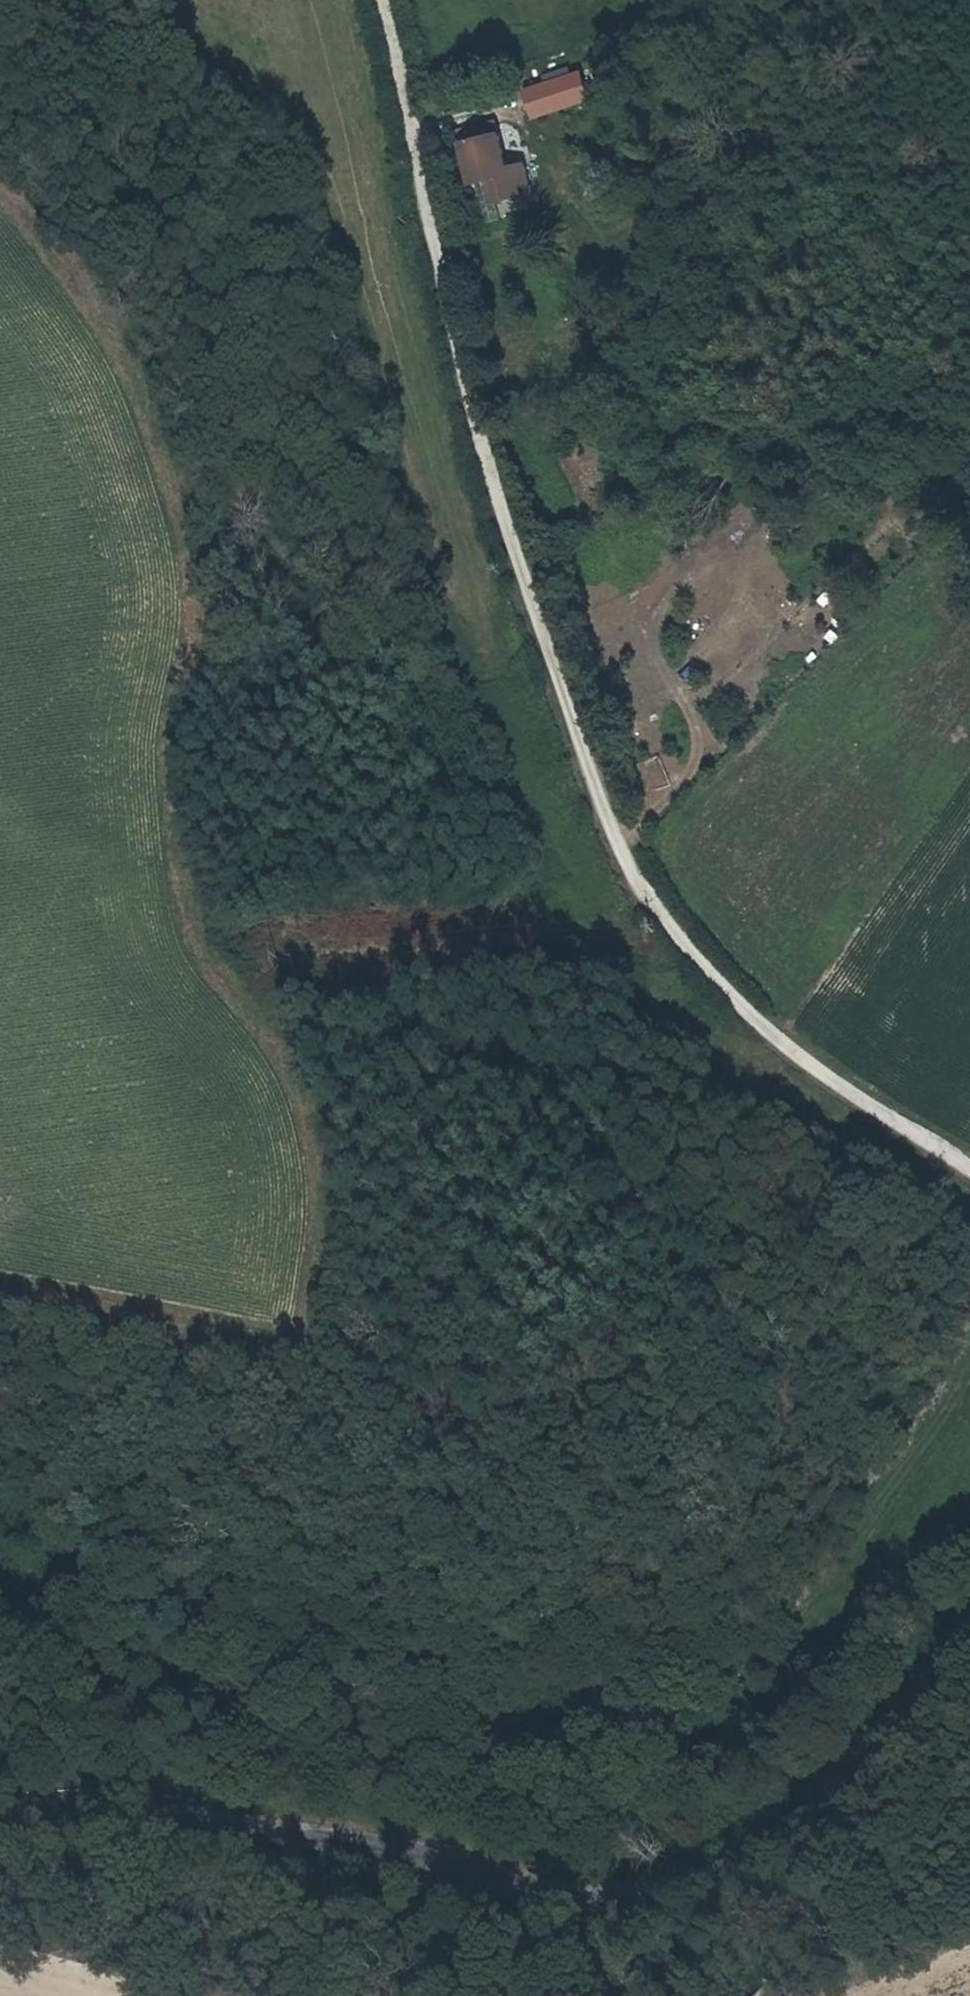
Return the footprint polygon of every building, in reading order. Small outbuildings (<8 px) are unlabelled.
[(483,155),(520,147),(512,109),(494,113),(492,102),(473,106),(483,155)]
